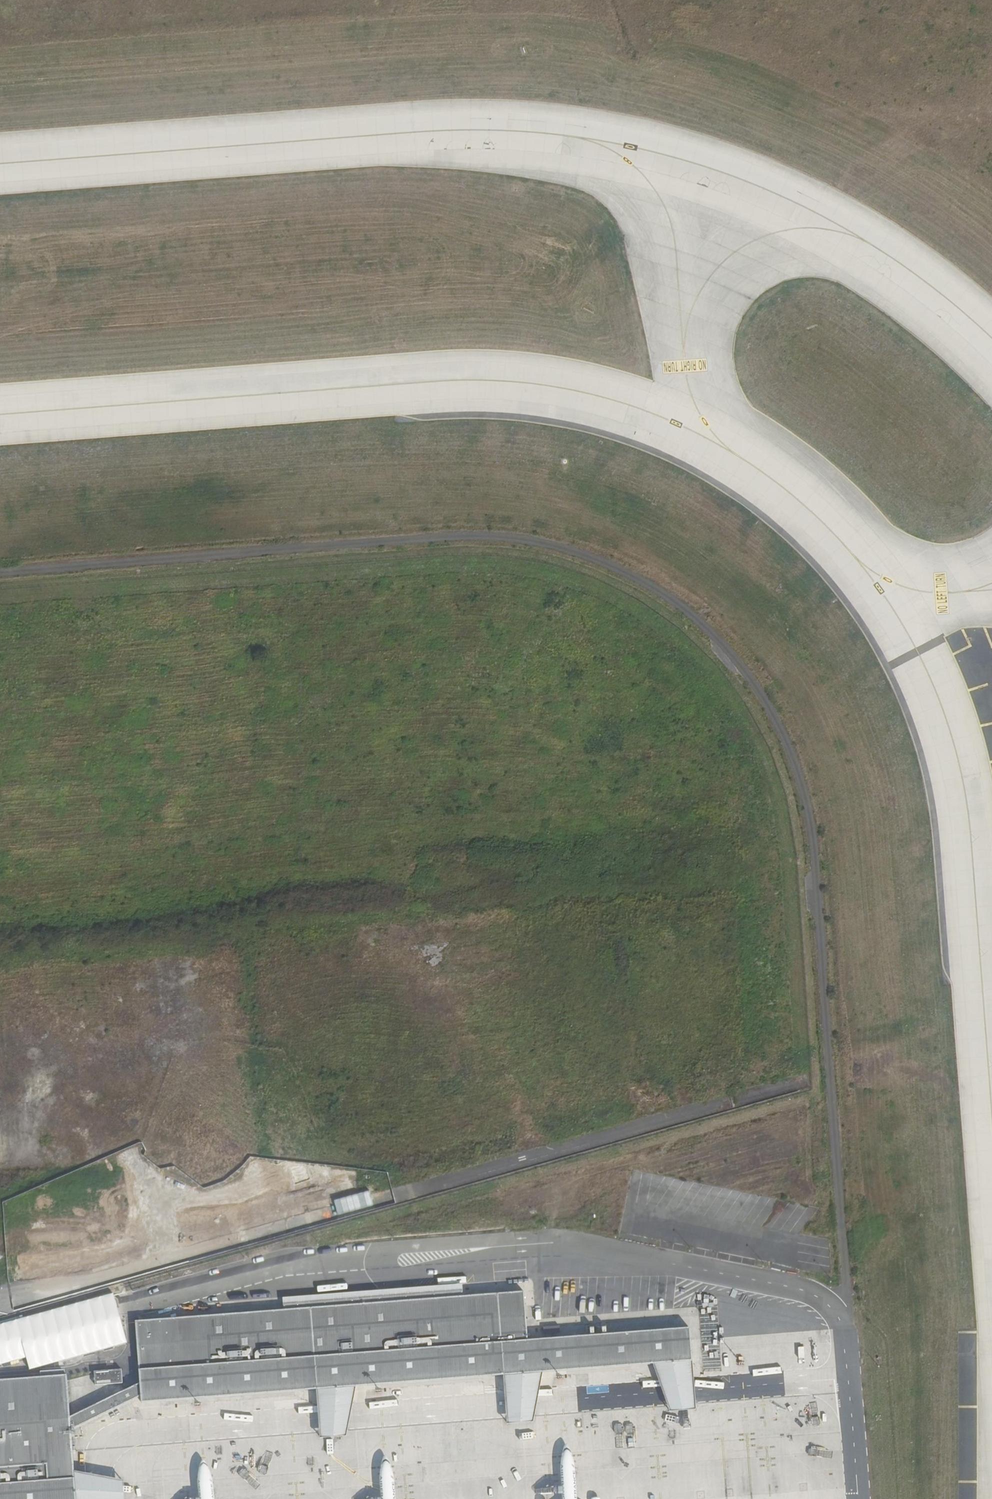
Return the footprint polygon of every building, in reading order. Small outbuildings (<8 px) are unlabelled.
[(281,1298),(282,1310),(461,1296),(460,1284),(281,1298)] [(138,1383),(68,1417),(69,1432),(140,1397),(140,1403),(315,1390),(354,1387),(502,1376),(542,1373),(652,1364),(691,1361),(688,1328),(665,1329),(527,1340),(522,1292),(461,1296),(282,1310),(134,1321),(138,1383)] [(694,1409),(691,1361),(652,1364),(668,1411),(694,1409)] [(120,1370),(93,1372),(94,1385),(121,1383),(120,1370)] [(542,1373),(502,1376),(506,1424),(532,1422),(542,1373)] [(73,1472),(69,1432),(68,1417),(66,1376),(64,1376),(39,1377),(0,1380),(0,1498),(75,1498),(73,1472)] [(354,1387),(315,1390),(318,1438),(345,1436),(354,1387)] [(75,1498),(124,1498),(122,1481),(73,1472),(75,1498)]
